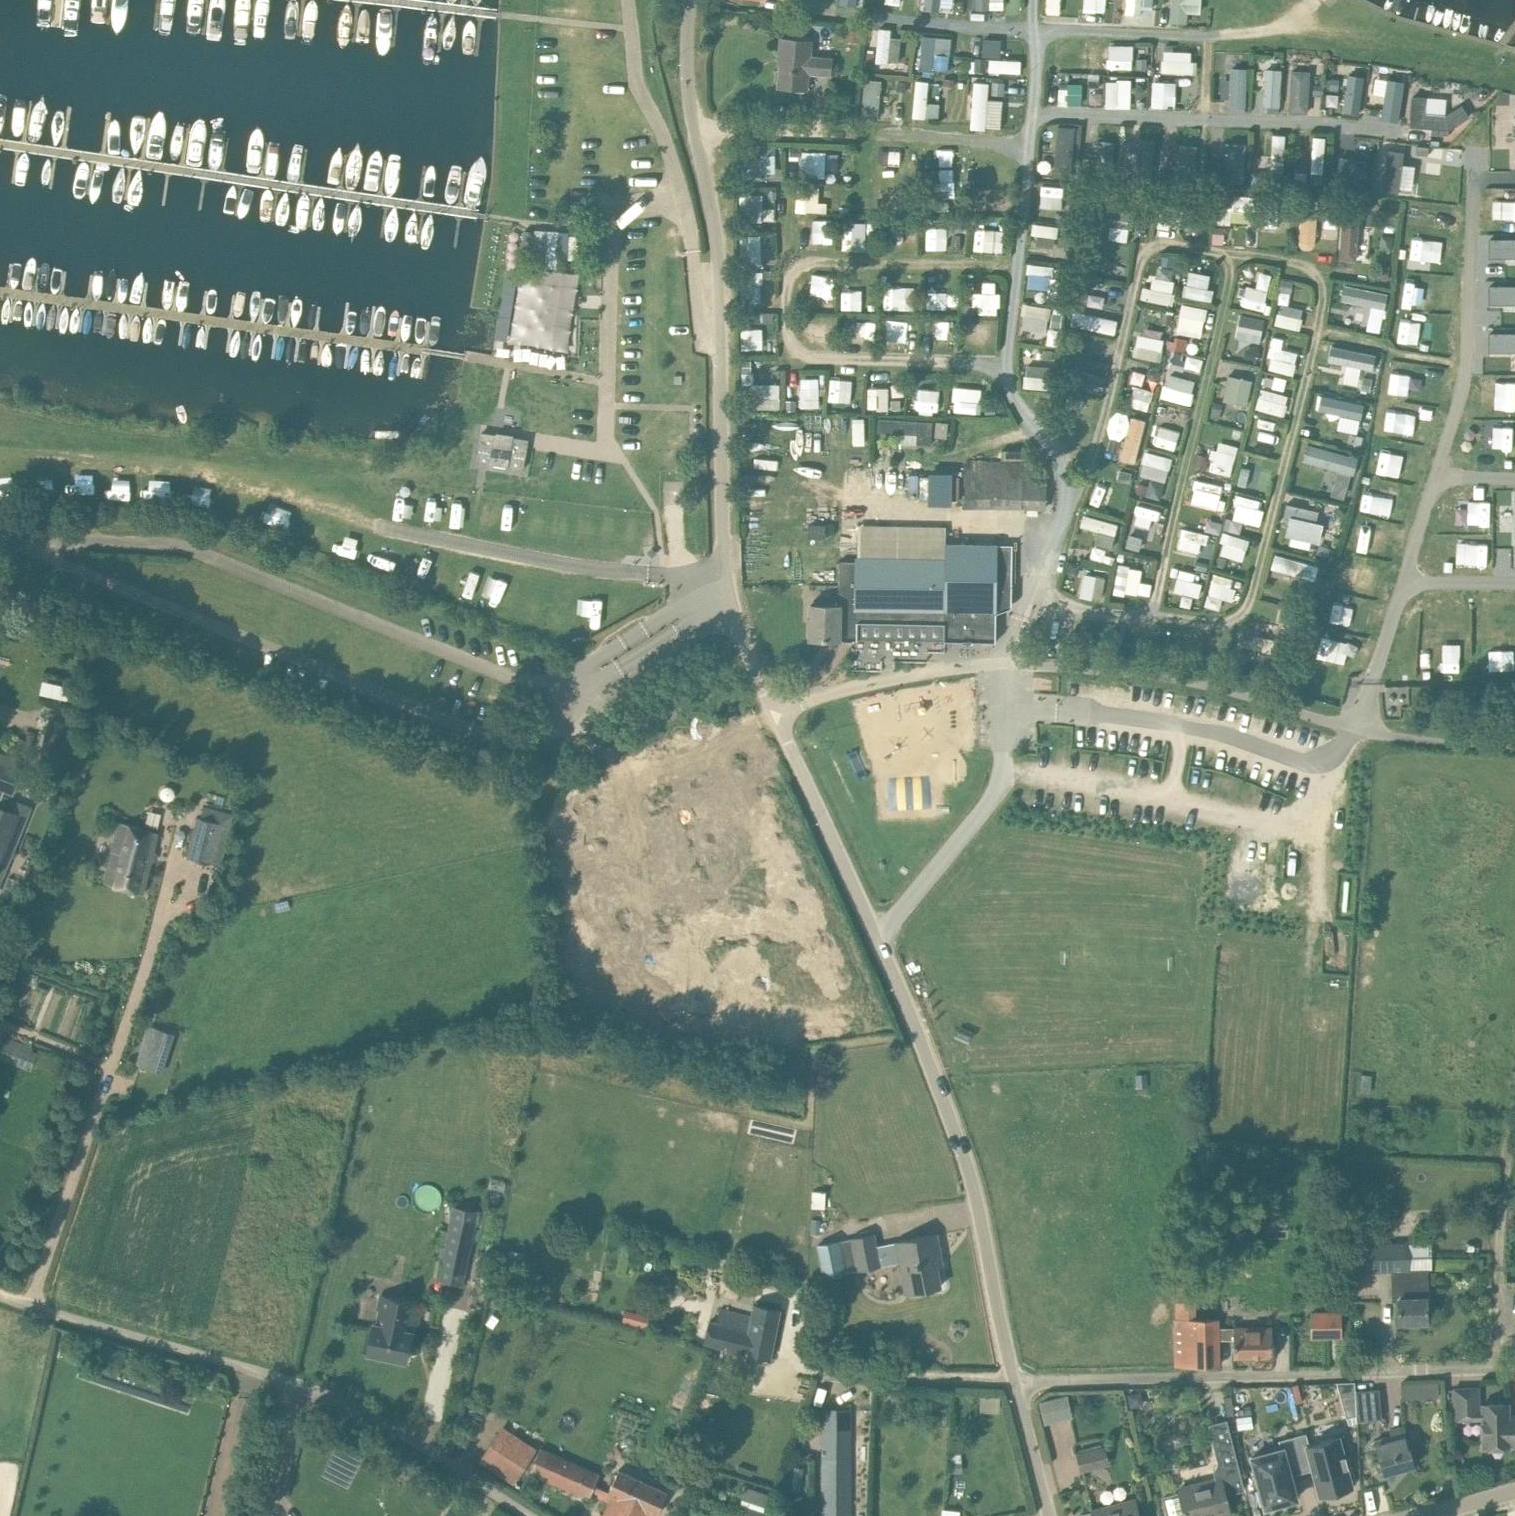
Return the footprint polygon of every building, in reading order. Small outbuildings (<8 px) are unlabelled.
[(975,8),(1004,9),(1004,0),(976,0),(975,8)] [(1062,0),(1048,0),(1047,12),(1062,12),(1062,0)] [(1084,10),(1106,10),(1106,0),(1084,0),(1084,10)] [(1127,9),(1154,10),(1154,0),(1127,0),(1127,9)] [(1202,0),(1172,0),(1171,20),(1190,21),(1190,12),(1202,12),(1202,0)] [(900,63),(902,36),(891,36),(891,27),(878,26),(876,61),(900,63)] [(921,34),(919,69),(950,70),(951,35),(921,34)] [(811,41),(801,40),(781,38),(779,57),(782,58),(780,86),(807,89),(809,72),(831,74),(832,58),(810,57),(811,41)] [(985,38),(985,53),(998,53),(999,38),(985,38)] [(1108,68),(1134,69),(1134,43),(1109,42),(1108,68)] [(1195,72),(1195,49),(1163,48),(1162,71),(1195,72)] [(989,57),(989,71),(1022,72),(1023,58),(989,57)] [(1230,109),(1247,110),(1249,65),(1231,65),(1230,109)] [(1265,66),(1266,106),(1283,105),(1282,66),(1265,66)] [(1310,111),(1311,67),(1292,67),(1290,110),(1310,111)] [(1347,72),(1344,110),(1361,111),(1364,74),(1347,72)] [(867,76),(861,114),(878,117),(884,78),(867,76)] [(929,100),(929,78),(916,78),(914,115),(939,116),(940,100),(929,100)] [(999,97),(989,97),(990,80),(973,80),(972,126),(999,127),(999,97)] [(1129,105),(1130,80),(1106,80),(1106,105),(1129,105)] [(1060,81),(1059,103),(1082,103),(1083,81),(1060,81)] [(1190,86),(1166,82),(1162,108),(1187,111),(1190,86)] [(1412,93),(1410,127),(1452,129),(1453,118),(1466,119),(1467,105),(1429,103),(1430,94),(1412,93)] [(1380,103),(1364,102),(1364,116),(1399,117),(1399,96),(1380,96),(1380,103)] [(1272,171),(1284,171),(1285,132),(1273,132),(1272,171)] [(1323,171),(1324,135),(1314,135),(1313,171),(1323,171)] [(1229,140),(1228,176),(1247,176),(1248,141),(1229,140)] [(747,154),(748,176),(777,175),(775,143),(760,144),(761,154),(747,154)] [(950,164),(975,163),(974,143),(949,144),(950,164)] [(1378,143),(1373,171),(1384,173),(1389,145),(1378,143)] [(1196,165),(1197,146),(1183,145),(1182,164),(1196,165)] [(929,152),(928,177),(949,177),(949,152),(929,152)] [(804,155),(803,176),(823,176),(824,155),(804,155)] [(744,191),(743,219),(775,219),(775,206),(764,206),(764,191),(744,191)] [(1251,218),(1250,193),(1221,194),(1222,219),(1251,218)] [(1132,230),(1133,214),(1096,208),(1088,263),(1105,265),(1108,240),(1115,241),(1117,228),(1132,230)] [(1300,244),(1316,245),(1317,211),(1301,210),(1300,244)] [(1339,258),(1358,260),(1362,217),(1343,215),(1339,258)] [(844,222),(843,244),(863,245),(864,223),(844,222)] [(925,224),(925,248),(938,248),(938,224),(925,224)] [(975,249),(995,250),(995,227),(975,227),(975,249)] [(763,260),(763,234),(742,234),(742,259),(763,260)] [(558,278),(558,237),(532,238),(532,278),(558,278)] [(1427,266),(1428,239),(1408,238),(1407,266),(1427,266)] [(1489,238),(1490,257),(1514,257),(1514,238),(1489,238)] [(1142,284),(1140,298),(1174,303),(1177,279),(1172,278),(1175,256),(1159,254),(1155,286),(1142,284)] [(1049,288),(1050,263),(1029,262),(1028,287),(1049,288)] [(1269,290),(1273,272),(1260,269),(1256,287),(1269,290)] [(763,271),(742,272),(743,301),(764,301),(763,271)] [(1214,298),(1218,276),(1189,271),(1185,293),(1214,298)] [(1274,323),(1300,329),(1305,307),(1289,303),(1294,280),(1284,278),(1274,323)] [(955,281),(936,281),(935,305),(954,306),(955,281)] [(1425,304),(1426,283),(1402,281),(1401,303),(1425,304)] [(1344,282),(1339,310),(1382,319),(1387,291),(1344,282)] [(842,305),(865,306),(866,285),(843,284),(842,305)] [(1489,285),(1490,304),(1514,304),(1514,285),(1489,285)] [(1244,307),(1265,309),(1268,290),(1246,288),(1244,307)] [(884,309),(902,309),(902,289),(885,289),(884,309)] [(975,289),(974,313),(1000,314),(1000,290),(975,289)] [(1091,291),(1088,304),(1104,307),(1106,294),(1091,291)] [(1176,330),(1201,336),(1208,306),(1183,300),(1176,330)] [(1048,329),(1051,305),(1024,301),(1021,326),(1048,329)] [(1074,308),(1071,323),(1115,334),(1118,319),(1074,308)] [(1261,341),(1266,317),(1241,312),(1236,336),(1261,341)] [(1423,343),(1424,320),(1398,319),(1397,341),(1423,343)] [(742,327),(743,349),(764,348),(762,326),(742,327)] [(806,340),(823,339),(822,328),(806,329),(806,340)] [(1135,354),(1160,358),(1163,333),(1138,330),(1135,354)] [(1489,332),(1489,351),(1514,351),(1514,332),(1489,332)] [(1282,346),(1285,337),(1274,334),(1266,367),(1293,374),(1299,350),(1282,346)] [(1026,360),(1025,386),(1049,387),(1050,361),(1026,360)] [(1077,386),(1103,392),(1107,376),(1081,369),(1077,386)] [(1389,391),(1408,394),(1411,372),(1392,369),(1389,391)] [(1191,402),(1196,378),(1170,372),(1165,396),(1191,402)] [(1265,372),(1256,407),(1284,415),(1290,394),(1284,392),(1287,378),(1265,372)] [(1229,373),(1224,399),(1248,404),(1253,377),(1229,373)] [(802,406),(821,406),(820,376),(800,377),(802,406)] [(830,377),(830,401),(852,401),(853,377),(830,377)] [(782,407),(781,381),(753,382),(754,407),(782,407)] [(1136,384),(1130,404),(1148,409),(1155,389),(1136,384)] [(889,386),(869,385),(868,407),(888,407),(889,386)] [(939,410),(941,388),(919,386),(917,408),(939,410)] [(955,410),(979,411),(980,390),(956,389),(955,410)] [(1380,428),(1400,430),(1402,411),(1382,409),(1380,428)] [(1137,463),(1148,418),(1131,414),(1120,459),(1137,463)] [(1326,414),(1323,436),(1346,439),(1348,417),(1326,414)] [(932,443),(933,418),(902,417),(901,442),(932,443)] [(1161,423),(1154,443),(1176,450),(1182,429),(1161,423)] [(496,434),(481,432),(477,461),(524,469),(528,439),(514,437),(514,435),(497,432),(496,434)] [(1194,467),(1233,474),(1238,443),(1216,439),(1213,455),(1196,452),(1194,467)] [(1352,497),(1361,452),(1306,442),(1303,460),(1337,466),(1332,493),(1352,497)] [(1370,464),(1391,470),(1397,449),(1375,444),(1370,464)] [(1165,481),(1171,455),(1147,449),(1141,476),(1165,481)] [(965,462),(964,509),(1046,511),(1047,463),(965,462)] [(1116,468),(1106,508),(1122,511),(1132,472),(1116,468)] [(1194,512),(1208,513),(1209,501),(1226,503),(1227,481),(1197,479),(1194,512)] [(1363,485),(1359,507),(1391,512),(1395,490),(1363,485)] [(1232,513),(1248,518),(1255,499),(1238,494),(1232,513)] [(1297,498),(1296,505),(1284,504),(1283,520),(1316,523),(1318,500),(1297,498)] [(1156,508),(1134,503),(1127,531),(1149,537),(1156,508)] [(1091,557),(1109,562),(1120,520),(1085,511),(1081,525),(1098,529),(1091,557)] [(1350,546),(1379,554),(1386,531),(1356,523),(1350,546)] [(825,537),(825,529),(825,525),(809,524),(809,537),(825,537)] [(1183,525),(1177,547),(1205,554),(1211,532),(1183,525)] [(1243,560),(1251,538),(1223,529),(1219,541),(1223,542),(1220,552),(1243,560)] [(972,640),(995,641),(996,610),(1010,605),(1010,585),(1011,586),(1012,545),(946,544),(946,558),(857,557),(857,561),(856,621),(857,621),(882,621),(884,627),(893,628),(896,622),(945,623),(945,640),(968,640),(968,642),(972,642),(972,640)] [(1307,575),(1310,559),(1275,553),(1272,569),(1307,575)] [(856,621),(857,561),(840,560),(839,605),(811,604),(811,639),(843,639),(843,640),(853,640),(854,639),(857,639),(857,621),(856,621)] [(1138,594),(1143,567),(1119,562),(1114,590),(1138,594)] [(1369,588),(1373,571),(1345,565),(1341,582),(1369,588)] [(1176,587),(1196,593),(1202,574),(1182,568),(1176,587)] [(1101,599),(1106,576),(1085,571),(1079,594),(1101,599)] [(1213,571),(1208,593),(1231,599),(1237,576),(1213,571)] [(1356,624),(1360,607),(1332,601),(1329,618),(1356,624)] [(1343,670),(1349,649),(1320,641),(1314,662),(1343,670)] [(1486,672),(1508,672),(1508,648),(1486,648),(1486,672)] [(50,719),(41,752),(65,758),(74,726),(50,719)] [(33,743),(26,740),(19,736),(15,744),(30,751),(33,743)] [(29,808),(2,796),(5,789),(13,793),(23,769),(25,763),(0,752),(0,880),(29,808)] [(79,764),(76,773),(85,776),(88,767),(79,764)] [(227,813),(224,812),(204,807),(202,817),(199,817),(189,857),(214,863),(227,813)] [(104,884),(143,894),(158,832),(119,822),(104,884)] [(175,1035),(148,1026),(135,1065),(163,1074),(175,1035)] [(32,1049),(7,1038),(1,1053),(18,1060),(17,1062),(31,1068),(37,1054),(31,1052),(32,1049)] [(477,1211),(455,1206),(440,1278),(462,1283),(477,1211)] [(858,1269),(880,1265),(874,1233),(852,1238),(858,1269)] [(943,1264),(937,1233),(896,1241),(906,1292),(941,1286),(937,1265),(943,1264)] [(846,1271),(840,1238),(815,1243),(823,1277),(846,1271)] [(1428,1321),(1427,1269),(1433,1268),(1432,1241),(1347,1243),(1348,1272),(1393,1270),(1393,1299),(1399,1298),(1399,1322),(1428,1321)] [(415,1300),(381,1293),(378,1308),(381,1308),(378,1325),(373,1324),(368,1352),(407,1360),(412,1332),(409,1331),(415,1300)] [(1195,1301),(1175,1301),(1175,1364),(1194,1364),(1194,1319),(1195,1319),(1195,1301)] [(781,1309),(761,1305),(754,1303),(752,1316),(721,1308),(717,1323),(709,1321),(704,1342),(744,1352),(751,1354),(771,1358),(781,1309)] [(648,1316),(625,1309),(622,1321),(645,1328),(648,1316)] [(1310,1311),(1310,1338),(1341,1337),(1341,1311),(1310,1311)] [(1218,1338),(1234,1338),(1234,1356),(1273,1356),(1272,1326),(1234,1326),(1234,1328),(1218,1328),(1218,1319),(1195,1319),(1194,1319),(1194,1364),(1219,1364),(1218,1338)] [(1355,1381),(1337,1382),(1338,1384),(1341,1398),(1356,1396),(1356,1391),(1356,1390),(1355,1384),(1355,1381)] [(1424,1383),(1402,1384),(1402,1395),(1425,1394),(1424,1383)] [(1483,1403),(1483,1409),(1479,1409),(1479,1387),(1454,1387),(1455,1419),(1480,1419),(1480,1418),(1484,1418),(1484,1422),(1482,1422),(1482,1434),(1484,1434),(1484,1447),(1509,1446),(1509,1444),(1514,1444),(1514,1416),(1508,1416),(1508,1402),(1483,1403)] [(1379,1388),(1356,1391),(1356,1396),(1359,1421),(1382,1418),(1379,1388)] [(1039,1401),(1045,1424),(1060,1420),(1058,1409),(1070,1406),(1068,1394),(1039,1401)] [(1288,1397),(1288,1421),(1304,1421),(1304,1397),(1288,1397)] [(851,1429),(851,1409),(823,1409),(823,1457),(824,1457),(824,1515),(850,1515),(850,1457),(851,1457),(851,1429)] [(1237,1417),(1238,1428),(1252,1427),(1251,1415),(1237,1417)] [(1226,1494),(1244,1490),(1226,1420),(1207,1425),(1217,1464),(1212,1471),(1214,1479),(1179,1488),(1180,1492),(1164,1496),(1169,1515),(1175,1515),(1185,1513),(1186,1515),(1208,1515),(1214,1515),(1224,1515),(1231,1514),(1226,1494)] [(1393,1435),(1375,1439),(1385,1473),(1414,1465),(1408,1442),(1403,1426),(1391,1429),(1393,1435)] [(1306,1432),(1293,1436),(1302,1472),(1314,1468),(1321,1495),(1328,1493),(1329,1498),(1346,1493),(1345,1489),(1352,1487),(1350,1480),(1355,1479),(1349,1457),(1344,1458),(1339,1436),(1309,1444),(1306,1432)] [(480,1460),(514,1482),(532,1455),(498,1433),(480,1460)] [(1282,1448),(1252,1456),(1261,1488),(1257,1490),(1261,1504),(1265,1503),(1266,1506),(1269,1505),(1271,1509),(1285,1506),(1284,1501),(1297,1498),(1291,1475),(1302,1472),(1293,1436),(1279,1439),(1282,1448)] [(652,1512),(657,1515),(668,1492),(619,1469),(609,1491),(595,1485),(600,1473),(541,1447),(530,1471),(589,1497),(592,1491),(610,1499),(603,1515),(650,1515),(652,1512)] [(1105,1448),(1079,1455),(1082,1469),(1108,1462),(1105,1448)] [(1135,1499),(1078,1514),(1078,1515),(1140,1515),(1135,1499)] [(765,1510),(746,1504),(742,1515),(763,1515),(765,1510)]
